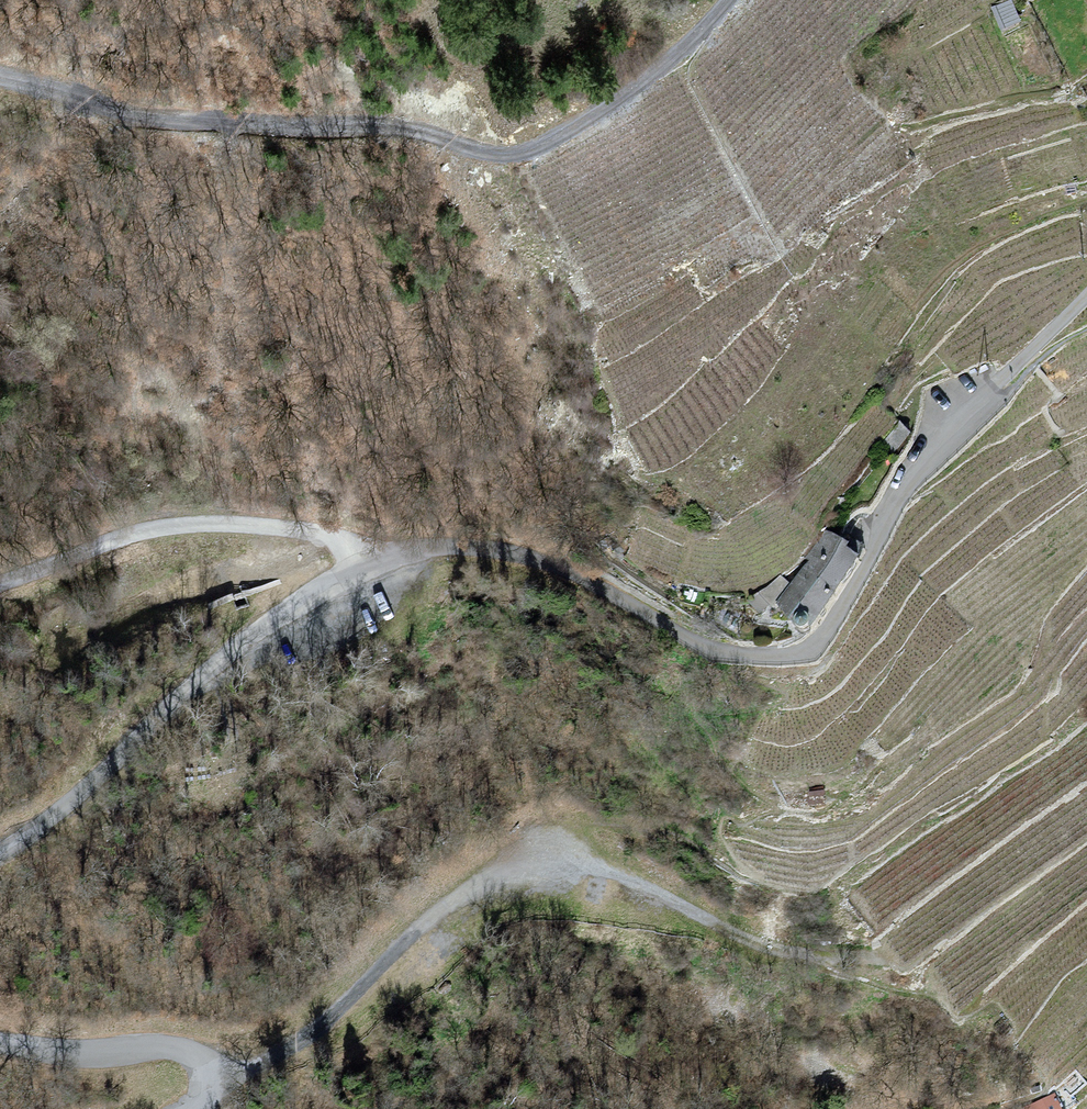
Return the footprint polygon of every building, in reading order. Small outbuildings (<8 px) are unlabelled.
[(844,544),(827,532),(807,561),(810,564),(784,602),(810,620),(853,558),(841,550),(844,544)] [(1056,1094),(1024,1108),(1063,1108),(1056,1094)]
